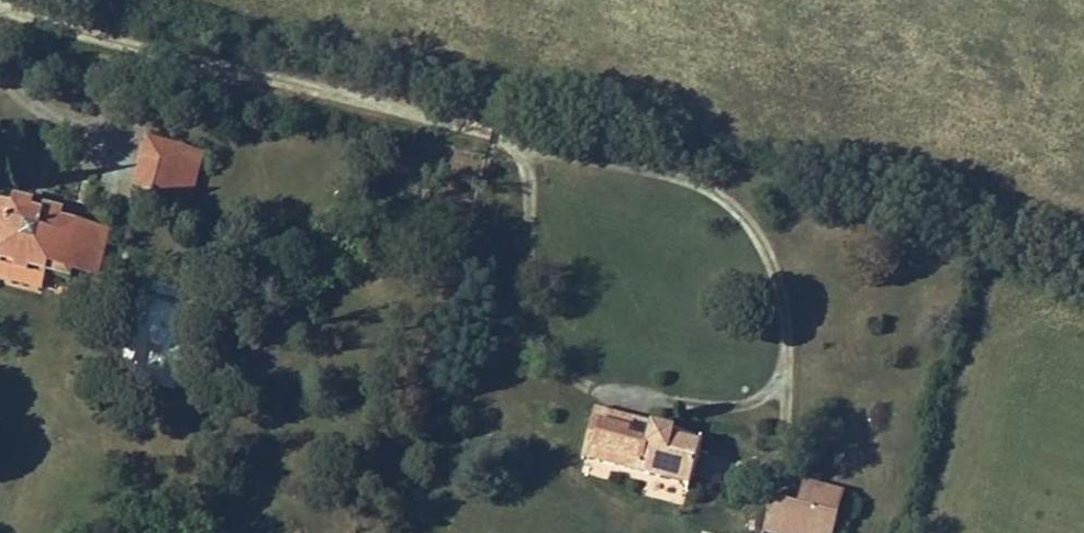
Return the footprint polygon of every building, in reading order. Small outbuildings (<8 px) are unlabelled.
[(195,196),(208,150),(153,135),(148,155),(170,160),(163,187),(195,196)] [(163,187),(170,160),(148,155),(141,181),(163,187)] [(50,265),(49,270),(66,273),(69,261),(75,239),(100,246),(104,229),(79,222),(80,220),(63,216),(64,211),(45,205),(43,211),(34,208),(36,203),(16,197),(14,203),(0,199),(0,233),(6,235),(3,244),(1,251),(50,265)] [(69,261),(94,268),(100,246),(75,239),(69,261)] [(49,270),(50,265),(1,251),(0,254),(0,276),(44,288),(49,270)] [(597,410),(585,456),(691,485),(700,451),(702,445),(674,438),(675,431),(653,424),(648,444),(633,440),(638,421),(597,410)] [(653,424),(638,421),(633,440),(648,444),(653,424)] [(799,504),(819,509),(839,514),(845,494),(805,483),(799,504)] [(814,530),(819,509),(799,504),(775,497),(765,530),(776,532),(824,532),(814,530)] [(819,509),(814,530),(824,532),(834,532),(839,514),(819,509)]
